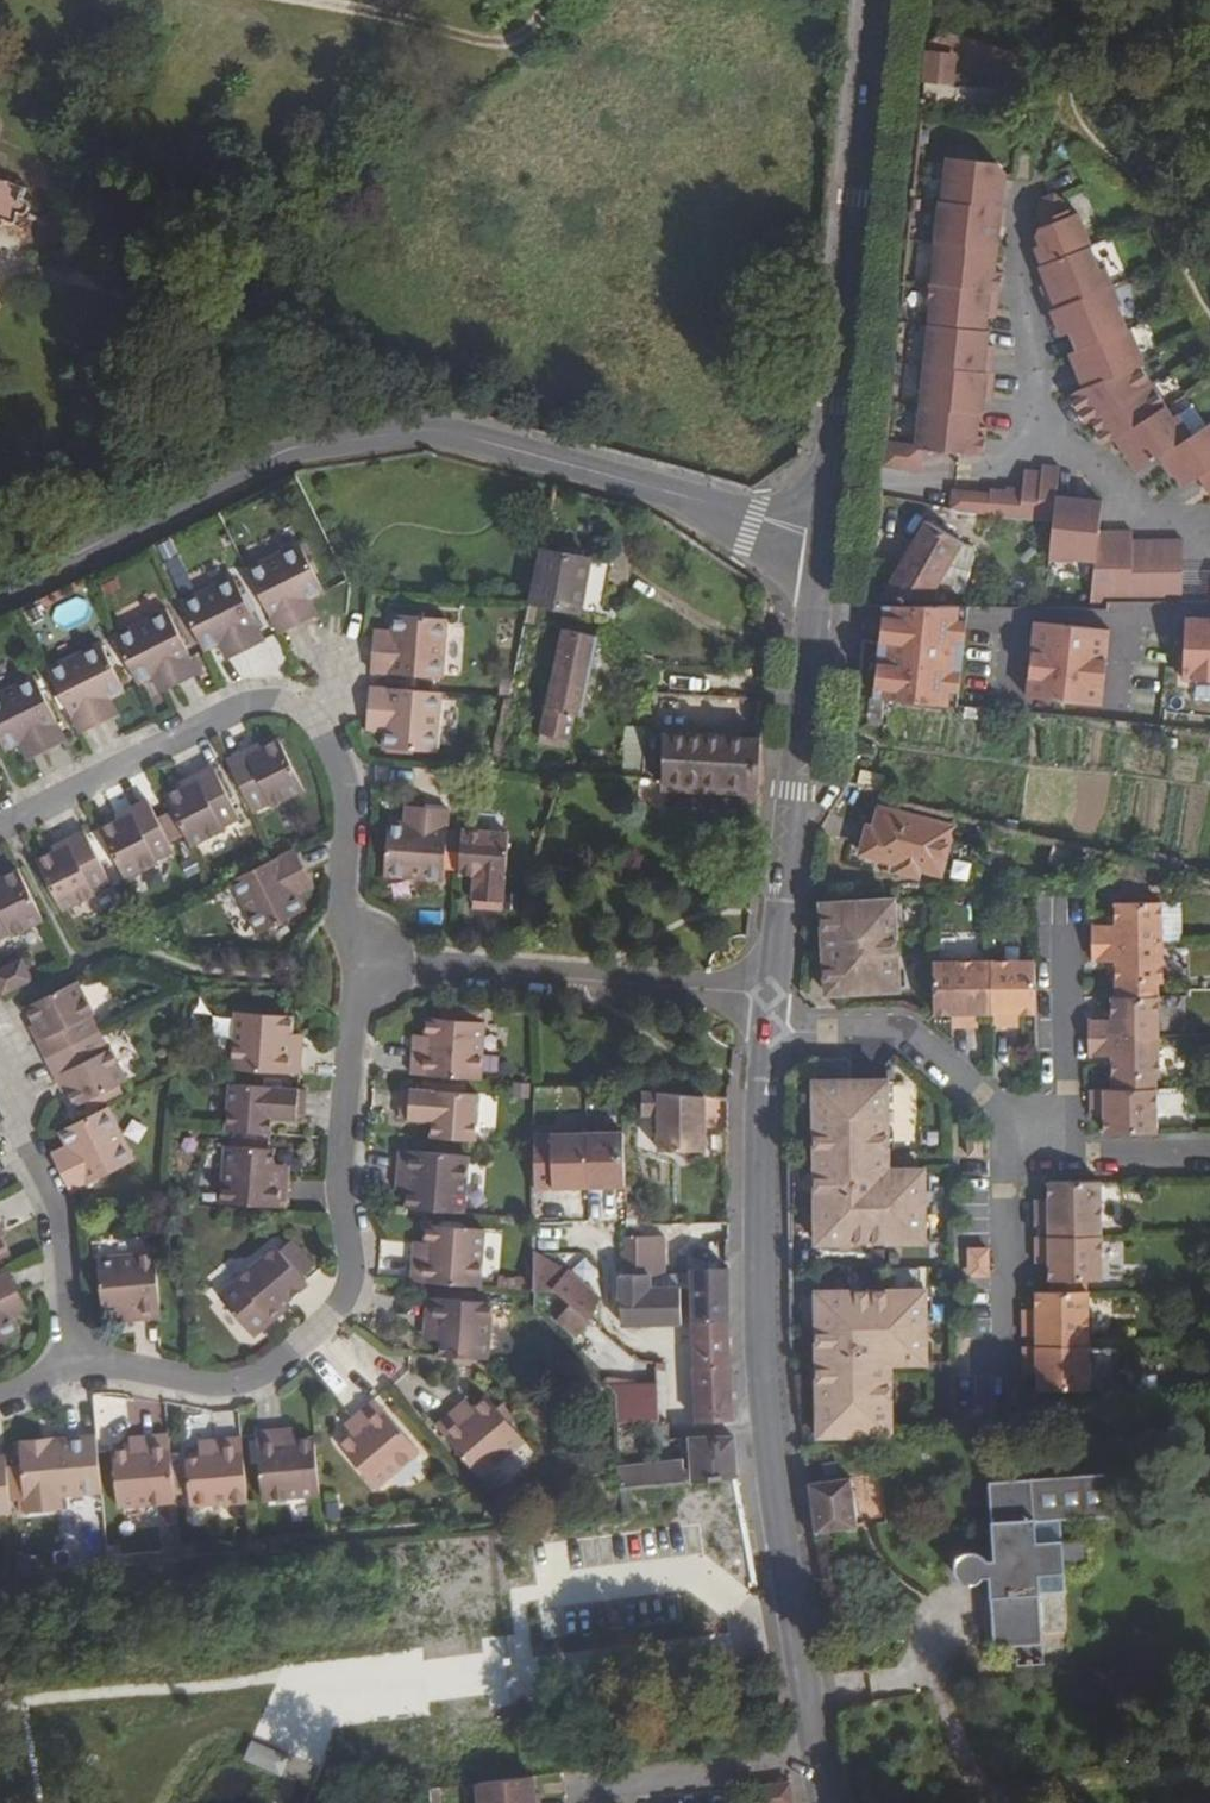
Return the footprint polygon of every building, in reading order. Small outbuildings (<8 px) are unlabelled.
[(950,32),(929,44),(925,79),(946,81),(948,55),(959,58),(967,38),(950,32)] [(911,447),(885,444),(882,468),(920,472),(922,452),(983,458),(985,430),(978,430),(979,417),(982,417),(984,403),(990,404),(994,349),(986,348),(988,334),(984,334),(986,319),(994,320),(997,294),(999,294),(1001,275),(998,274),(999,266),(995,265),(999,229),(1001,229),(1004,211),(1001,210),(1004,175),(996,165),(976,163),(976,158),(970,151),(953,149),(946,154),(940,204),(937,204),(926,305),(929,305),(925,347),(922,347),(917,387),(920,388),(916,429),(913,428),(911,447)] [(1209,425),(1191,437),(1177,416),(1172,419),(1140,368),(1144,366),(1129,330),(1126,332),(1117,309),(1120,308),(1104,269),(1099,272),(1076,215),(1069,218),(1064,205),(1053,196),(1040,202),(1038,216),(1043,228),(1039,229),(1035,236),(1040,247),(1034,250),(1042,267),(1039,269),(1046,286),(1040,288),(1061,338),(1069,335),(1077,352),(1068,356),(1082,390),(1068,399),(1086,426),(1090,422),(1107,447),(1116,441),(1137,473),(1160,458),(1173,477),(1176,476),(1184,488),(1200,478),(1209,493),(1209,426),(1209,425)] [(1111,600),(1182,602),(1183,572),(1183,542),(1133,543),(1133,534),(1099,534),(1102,504),(1057,500),(1060,469),(1043,467),(1041,474),(1025,472),(1022,491),(1007,490),(1006,494),(991,492),(990,496),(954,494),(953,512),(1006,523),(1053,525),(1046,608),(1109,613),(1111,600)] [(987,605),(997,554),(963,545),(925,523),(880,604),(987,605)] [(538,551),(552,554),(557,532),(542,529),(538,551)] [(295,542),(242,568),(274,634),(299,622),(293,610),(309,602),(321,596),(295,542)] [(611,565),(552,554),(538,551),(528,604),(601,618),(602,611),(611,565)] [(1182,602),(1209,603),(1209,573),(1183,572),(1182,602)] [(229,575),(176,600),(203,654),(215,648),(232,640),(238,652),(261,641),(229,575)] [(293,610),(299,622),(315,614),(309,602),(293,610)] [(165,672),(171,685),(195,674),(163,608),(110,634),(136,686),(149,680),(165,672)] [(965,635),(968,609),(884,609),(881,634),(965,635)] [(390,618),(389,632),(387,649),(373,649),(370,676),(443,681),(448,623),(390,618)] [(1209,685),(1209,621),(1189,619),(1185,683),(1209,685)] [(1034,625),(1027,701),(1102,709),(1109,633),(1034,625)] [(374,631),(374,637),(373,649),(387,649),(389,632),(374,631)] [(597,639),(560,632),(539,733),(569,739),(574,717),(581,718),(597,639)] [(881,634),(874,701),(887,702),(957,709),(965,635),(881,634)] [(96,707),(110,700),(122,694),(97,640),(43,667),(76,734),(101,720),(96,707)] [(232,640),(215,648),(221,661),(238,652),(232,640)] [(165,672),(149,680),(156,694),(171,685),(165,672)] [(0,688),(0,746),(4,754),(17,747),(34,739),(40,752),(62,741),(30,673),(0,688)] [(369,691),(367,719),(380,720),(379,737),(378,751),(436,755),(437,747),(440,705),(441,697),(369,691)] [(96,707),(101,720),(117,713),(110,700),(96,707)] [(884,728),(887,702),(874,701),(870,701),(868,727),(884,728)] [(380,720),(367,719),(366,729),(365,735),(379,737),(380,720)] [(642,780),(640,780),(639,809),(667,810),(668,793),(757,798),(757,791),(661,786),(662,738),(645,737),(642,780)] [(760,743),(662,738),(661,786),(757,791),(760,743)] [(24,760),(40,752),(34,739),(17,747),(24,760)] [(276,745),(259,754),(260,758),(249,764),(245,755),(225,765),(249,816),(265,808),(267,812),(300,796),(276,745)] [(260,758),(259,754),(256,750),(245,755),(249,764),(260,758)] [(213,773),(194,781),(198,789),(189,793),(187,790),(184,791),(164,800),(189,851),(223,834),(221,831),(237,824),(213,773)] [(198,789),(194,781),(183,786),(184,791),(187,790),(189,793),(198,789)] [(121,822),(117,824),(99,834),(123,883),(156,866),(155,863),(171,855),(147,805),(128,814),(131,822),(123,826),(121,822)] [(420,824),(421,811),(405,809),(404,823),(420,824)] [(420,824),(404,823),(390,822),(385,880),(443,886),(450,813),(421,811),(420,824)] [(862,858),(898,867),(896,875),(917,881),(919,872),(941,878),(953,830),(879,811),(874,832),(869,830),(862,858)] [(115,820),(117,824),(121,822),(123,826),(131,822),(128,814),(115,820)] [(60,852),(57,853),(37,863),(61,913),(94,897),(93,894),(109,886),(85,834),(66,843),(69,851),(61,855),(60,852)] [(505,840),(461,836),(457,879),(472,879),(469,914),(498,916),(505,840)] [(54,849),(57,853),(60,852),(61,855),(69,851),(66,843),(54,849)] [(273,864),(227,887),(252,940),(304,914),(298,902),(291,886),(303,880),(292,854),(273,864)] [(41,923),(18,874),(0,883),(0,939),(8,936),(10,938),(41,923)] [(291,886),(298,902),(310,896),(303,880),(291,886)] [(833,971),(825,972),(826,994),(899,990),(895,902),(822,906),(824,959),(833,959),(833,971)] [(1117,903),(1117,916),(1117,926),(1110,926),(1094,926),(1094,962),(1109,962),(1118,962),(1118,971),(1118,984),(1158,984),(1162,984),(1162,902),(1117,903)] [(824,959),(825,972),(833,971),(833,959),(824,959)] [(0,997),(18,989),(30,982),(20,961),(0,970),(0,997)] [(992,962),(978,963),(978,1014),(993,1013),(992,962)] [(1037,962),(992,962),(993,1013),(993,1026),(1010,1026),(1010,1013),(1020,1013),(1037,1013),(1037,962)] [(1118,962),(1109,962),(1109,971),(1118,971),(1118,962)] [(978,1014),(978,963),(936,963),(935,963),(935,1013),(953,1014),(960,1014),(960,1027),(979,1026),(978,1014)] [(44,1058),(95,1033),(86,1015),(90,1013),(75,981),(26,1006),(33,1022),(35,1021),(37,1026),(40,1025),(44,1032),(34,1038),(44,1058)] [(1118,984),(1117,997),(1158,997),(1158,984),(1118,984)] [(1159,1078),(1158,997),(1117,997),(1114,997),(1114,1011),(1115,1021),(1106,1021),(1090,1020),(1090,1057),(1108,1057),(1115,1057),(1114,1065),(1114,1079),(1156,1078),(1159,1078)] [(233,1010),(228,1068),(297,1074),(299,1045),(288,1044),(289,1034),(290,1017),(233,1010)] [(1106,1011),(1106,1021),(1115,1021),(1114,1011),(1106,1011)] [(1020,1026),(1020,1013),(1010,1013),(1010,1026),(1020,1026)] [(28,1024),(34,1038),(44,1032),(40,1025),(37,1026),(35,1021),(33,1022),(28,1024)] [(431,1025),(430,1040),(429,1051),(418,1050),(415,1078),(483,1084),(487,1028),(431,1025)] [(44,1058),(53,1076),(60,1072),(64,1080),(61,1082),(64,1088),(63,1088),(66,1095),(70,1103),(122,1078),(107,1048),(104,1050),(95,1033),(44,1058)] [(300,1035),(289,1034),(288,1044),(299,1045),(300,1035)] [(419,1040),(418,1050),(429,1051),(430,1040),(419,1040)] [(60,1072),(53,1076),(60,1090),(63,1088),(64,1088),(61,1082),(64,1080),(60,1072)] [(242,1086),(258,1087),(259,1077),(243,1077),(242,1086)] [(1114,1079),(1114,1090),(1156,1089),(1156,1078),(1114,1079)] [(816,1082),(816,1131),(833,1131),(833,1119),(888,1118),(888,1082),(816,1082)] [(303,1091),(258,1087),(242,1086),(228,1084),(223,1130),(264,1134),(266,1118),(300,1120),(303,1091)] [(1156,1089),(1114,1090),(1093,1090),(1093,1108),(1105,1108),(1105,1118),(1105,1134),(1157,1133),(1156,1089)] [(704,1152),(703,1098),(644,1092),(644,1117),(661,1116),(662,1152),(704,1152)] [(436,1127),(435,1140),(477,1144),(480,1099),(405,1094),(403,1124),(436,1127)] [(56,1164),(67,1187),(133,1155),(109,1103),(56,1129),(62,1140),(69,1156),(56,1164)] [(1093,1117),(1105,1118),(1105,1108),(1093,1108),(1093,1117)] [(815,1244),(925,1243),(925,1171),(888,1171),(878,1171),(878,1153),(888,1153),(888,1118),(833,1119),(833,1131),(816,1131),(815,1244)] [(969,1134),(968,1156),(981,1157),(982,1134),(969,1134)] [(48,1148),(56,1164),(69,1156),(62,1140),(48,1148)] [(222,1144),(217,1201),(283,1206),(285,1177),(277,1177),(278,1164),(269,1163),(270,1149),(222,1144)] [(888,1171),(888,1153),(878,1153),(878,1171),(888,1171)] [(403,1155),(400,1183),(410,1183),(409,1193),(408,1211),(465,1216),(470,1160),(403,1155)] [(668,1166),(669,1169),(671,1171),(674,1172),(678,1172),(681,1171),(683,1169),(684,1166),(685,1163),(684,1160),(682,1157),(680,1156),(676,1155),(673,1156),(671,1157),(669,1160),(668,1163),(668,1166)] [(286,1165),(278,1164),(277,1177),(285,1177),(286,1165)] [(543,1177),(531,1178),(532,1206),(545,1206),(543,1177)] [(1050,1182),(1050,1199),(1050,1207),(1038,1207),(1038,1226),(1051,1226),(1101,1225),(1101,1181),(1050,1182)] [(400,1193),(409,1193),(410,1183),(400,1183),(400,1193)] [(1038,1199),(1038,1207),(1050,1207),(1050,1199),(1038,1199)] [(1101,1237),(1101,1225),(1051,1226),(1051,1238),(1101,1237)] [(431,1229),(430,1245),(429,1255),(417,1254),(414,1285),(482,1290),(487,1233),(431,1229)] [(1101,1237),(1051,1238),(1038,1238),(1038,1247),(1101,1246),(1101,1237)] [(662,1238),(624,1239),(624,1276),(650,1276),(663,1276),(662,1238)] [(212,1293),(245,1332),(281,1300),(302,1281),(270,1244),(212,1293)] [(419,1245),(417,1254),(429,1255),(430,1245),(419,1245)] [(1101,1246),(1038,1247),(1038,1256),(1051,1256),(1051,1265),(1051,1281),(1088,1280),(1101,1280),(1101,1246)] [(990,1276),(990,1248),(969,1248),(969,1263),(975,1263),(975,1276),(990,1276)] [(126,1312),(127,1321),(158,1318),(152,1252),(95,1258),(98,1306),(114,1305),(114,1313),(126,1312)] [(571,1305),(591,1321),(596,1315),(621,1315),(620,1327),(663,1325),(682,1324),(681,1288),(650,1289),(650,1276),(624,1276),(620,1276),(620,1280),(611,1280),(611,1301),(604,1302),(566,1271),(533,1255),(534,1281),(549,1288),(571,1305)] [(1038,1265),(1051,1265),(1051,1256),(1038,1256),(1038,1265)] [(730,1321),(729,1269),(690,1271),(690,1275),(691,1287),(692,1323),(730,1321)] [(0,1275),(0,1340),(17,1333),(12,1321),(5,1304),(17,1298),(6,1272),(0,1275)] [(691,1287),(690,1275),(663,1276),(650,1276),(650,1289),(681,1288),(691,1287)] [(1051,1292),(1088,1291),(1088,1280),(1051,1281),(1051,1292)] [(882,1363),(891,1363),(926,1363),(926,1291),(816,1293),(818,1436),(892,1433),(891,1377),(882,1377),(882,1363)] [(1037,1336),(1089,1336),(1088,1291),(1051,1292),(1037,1293),(1037,1308),(1037,1316),(1024,1317),(1025,1336),(1037,1336)] [(25,1316),(17,1298),(5,1304),(12,1321),(25,1316)] [(430,1299),(428,1328),(435,1329),(435,1343),(443,1344),(442,1358),(490,1362),(494,1304),(430,1299)] [(281,1300),(245,1332),(248,1337),(285,1306),(281,1300)] [(571,1340),(591,1321),(571,1305),(556,1323),(571,1340)] [(1024,1309),(1024,1317),(1037,1316),(1037,1308),(1024,1309)] [(126,1312),(114,1313),(115,1323),(127,1321),(126,1312)] [(730,1321),(692,1323),(694,1367),(732,1366),(730,1321)] [(435,1329),(428,1328),(426,1342),(435,1343),(435,1329)] [(1037,1336),(1037,1347),(1089,1346),(1089,1336),(1037,1336)] [(1089,1346),(1037,1347),(1024,1347),(1025,1367),(1039,1367),(1039,1374),(1039,1390),(1089,1390),(1089,1346)] [(882,1377),(891,1377),(891,1363),(882,1363),(882,1377)] [(734,1421),(732,1366),(694,1367),(696,1422),(734,1421)] [(607,1389),(616,1398),(618,1425),(658,1423),(656,1387),(607,1389)] [(355,1426),(348,1432),(335,1442),(370,1487),(414,1452),(371,1399),(348,1417),(355,1426)] [(482,1400),(470,1410),(461,1417),(453,1408),(431,1426),(475,1480),(517,1443),(482,1400)] [(463,1401),(453,1408),(461,1417),(470,1410),(463,1401)] [(341,1422),(348,1432),(355,1426),(348,1417),(341,1422)] [(285,1442),(284,1431),(256,1433),(260,1501),(316,1498),(312,1441),(294,1441),(285,1442)] [(294,1431),(284,1431),(285,1442),(294,1441),(294,1431)] [(115,1506),(171,1502),(165,1434),(136,1435),(136,1447),(128,1448),(111,1449),(115,1506)] [(136,1447),(136,1435),(127,1436),(128,1448),(136,1447)] [(56,1501),(96,1497),(91,1436),(49,1440),(49,1449),(16,1452),(21,1515),(56,1512),(56,1501)] [(244,1503),(239,1436),(208,1438),(208,1447),(195,1447),(196,1456),(182,1457),(185,1506),(244,1503)] [(691,1482),(738,1479),(735,1436),(689,1438),(691,1482)] [(195,1438),(195,1447),(208,1447),(208,1438),(195,1438)] [(15,1443),(16,1452),(49,1449),(49,1440),(15,1443)] [(12,1513),(6,1454),(0,1454),(0,1515),(12,1513)] [(611,1470),(615,1492),(683,1482),(683,1462),(611,1470)] [(977,1582),(979,1581),(986,1581),(989,1635),(974,1635),(977,1674),(1034,1670),(1023,1527),(1102,1521),(1099,1479),(980,1488),(985,1566),(978,1567),(976,1566),(973,1563),(969,1562),(964,1562),(961,1563),(960,1564),(957,1567),(955,1570),(954,1573),(955,1577),(955,1579),(957,1582),(960,1585),(964,1587),(967,1587),(971,1586),(972,1586),(976,1583),(977,1582)] [(808,1486),(815,1536),(856,1530),(850,1481),(808,1486)] [(190,1508),(192,1525),(213,1523),(211,1505),(190,1508)] [(768,1777),(772,1802),(798,1802),(793,1775),(768,1777)] [(535,1776),(481,1786),(482,1802),(537,1802),(535,1776)]
